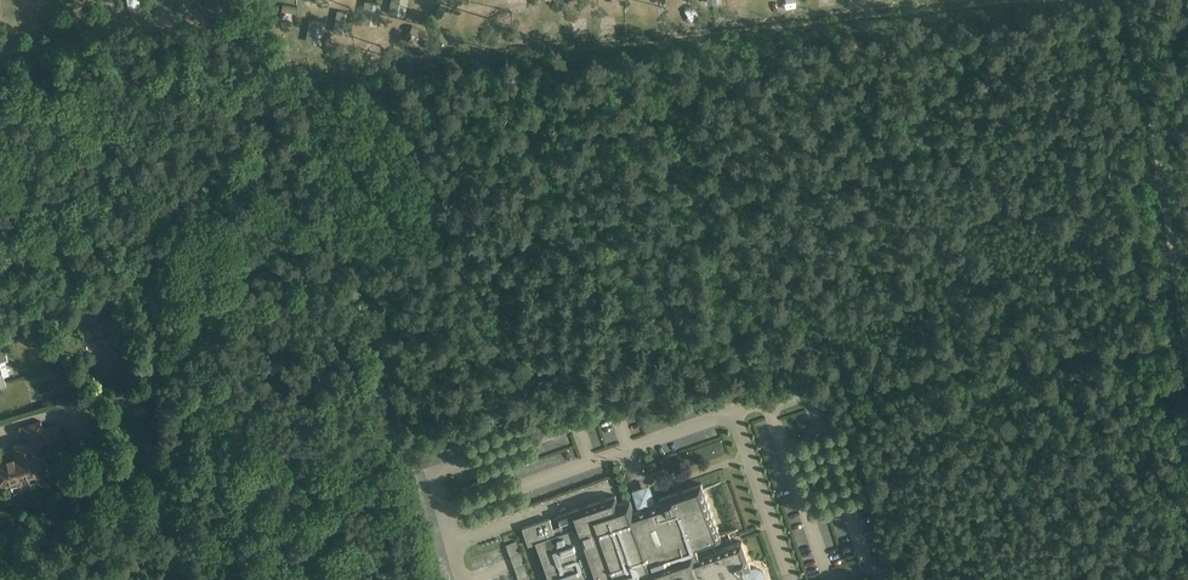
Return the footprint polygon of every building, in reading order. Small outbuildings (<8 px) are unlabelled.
[(389,13),(404,15),(407,0),(391,0),(389,13)] [(379,4),(364,2),(361,23),(377,25),(379,4)] [(282,4),(281,9),(296,12),(297,6),(282,4)] [(351,13),(336,11),(333,31),(348,33),(351,13)] [(324,23),(309,21),(306,41),(321,44),(324,23)] [(123,385),(108,390),(110,399),(126,394),(123,385)] [(1,481),(2,484),(8,482),(9,486),(11,487),(19,485),(20,483),(19,479),(43,472),(35,445),(62,436),(58,423),(41,428),(40,422),(22,427),(26,442),(12,446),(16,459),(0,463),(0,481),(1,481)] [(154,462),(138,467),(142,479),(157,474),(154,462)] [(522,529),(528,546),(536,543),(549,579),(766,579),(765,575),(763,571),(760,569),(756,568),(752,569),(742,542),(740,543),(740,542),(724,548),(702,484),(660,498),(661,502),(657,504),(640,510),(635,512),(631,500),(619,504),(616,496),(550,519),(522,529)] [(510,556),(520,553),(516,541),(506,544),(510,556)] [(524,564),(520,553),(510,556),(515,568),(524,564)] [(528,576),(524,564),(515,568),(519,579),(528,576)]
